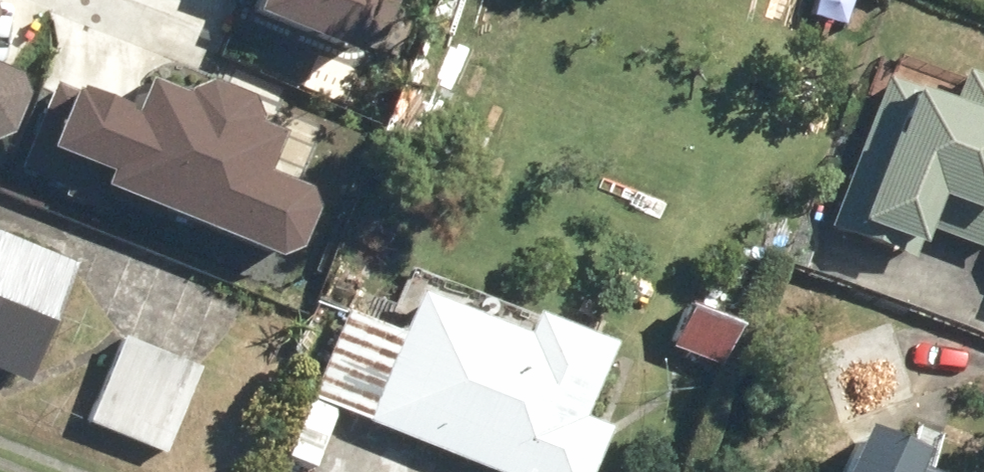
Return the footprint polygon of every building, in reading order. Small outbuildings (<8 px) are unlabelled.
[(361,48),(381,0),(246,0),(361,48)] [(881,10),(885,0),(855,0),(881,10)] [(962,70),(958,80),(898,57),(890,80),(880,76),(822,231),(847,241),(850,232),(907,253),(915,232),(983,258),(983,79),(962,70)] [(16,131),(31,93),(25,71),(0,61),(0,139),(16,131)] [(81,83),(57,142),(119,167),(114,179),(287,249),(305,242),(320,204),(313,185),(274,169),(290,129),(266,120),(258,95),(220,80),(194,91),(158,76),(145,108),(81,83)] [(17,390),(64,266),(0,242),(0,384),(17,390)] [(341,307),(277,462),(301,471),(308,471),(332,414),(474,471),(588,471),(604,432),(576,420),(607,344),(523,309),(512,337),(411,295),(396,330),(341,307)] [(738,321),(677,301),(661,350),(722,370),(738,321)] [(196,370),(118,338),(83,425),(161,457),(196,370)] [(848,432),(833,471),(902,471),(909,455),(848,432)]
